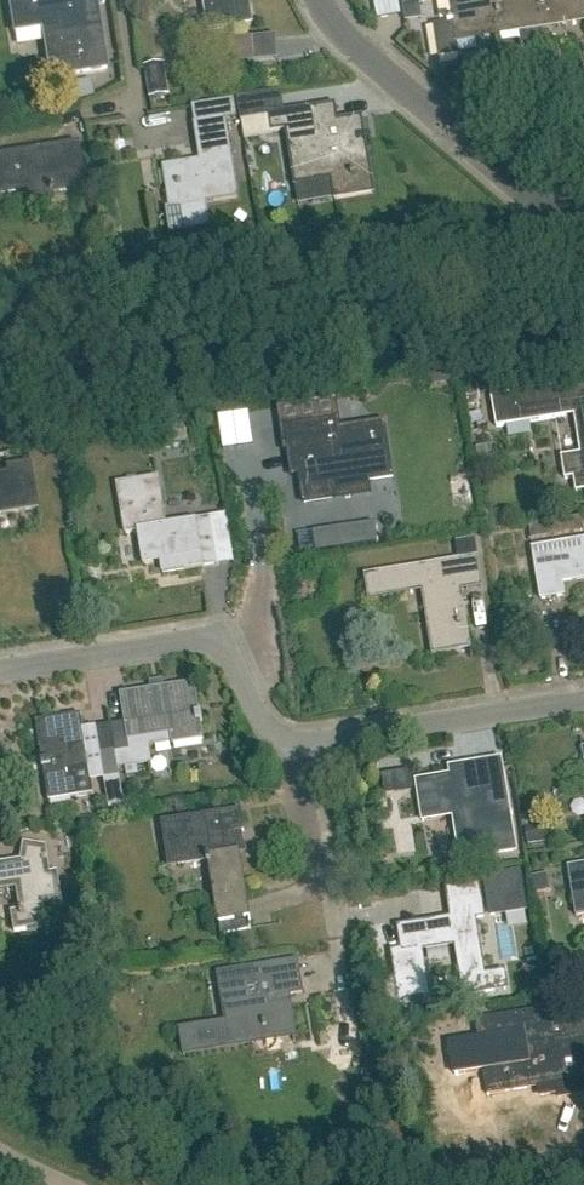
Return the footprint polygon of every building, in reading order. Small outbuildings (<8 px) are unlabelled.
[(97,5),(105,3),(104,0),(9,0),(14,28),(69,19),(72,42),(46,47),(48,62),(55,61),(58,77),(107,69),(97,5)] [(245,0),(206,0),(211,31),(254,24),(250,0),(246,0),(245,0)] [(457,44),(502,36),(496,0),(450,0),(453,20),(449,21),(449,23),(436,26),(441,57),(459,54),(457,44)] [(540,0),(496,0),(502,36),(545,29),(540,0)] [(545,29),(583,23),(583,0),(540,0),(545,29)] [(150,97),(170,94),(165,62),(145,65),(150,97)] [(71,100),(94,97),(91,80),(68,84),(71,100)] [(243,120),(271,116),(274,132),(287,130),(296,184),(334,178),(337,199),(374,193),(369,158),(362,159),(359,135),(365,134),(362,117),(338,121),(336,105),(322,108),(277,115),(273,93),(240,99),(243,120)] [(209,226),(205,202),(239,197),(226,119),(196,124),(202,161),(165,167),(171,208),(182,206),(186,230),(209,226)] [(78,143),(0,156),(0,195),(6,194),(5,190),(25,186),(29,206),(54,202),(53,192),(85,187),(78,143)] [(561,395),(494,406),(497,427),(575,415),(582,453),(562,456),(566,479),(574,478),(577,492),(583,491),(583,392),(561,395)] [(327,432),(325,420),(285,426),(288,445),(296,444),(305,502),(332,498),(330,482),(369,476),(370,482),(394,478),(386,423),(327,432)] [(37,509),(30,464),(6,468),(7,474),(0,475),(0,515),(37,509)] [(167,527),(159,479),(118,486),(126,534),(139,532),(141,542),(122,545),(125,566),(144,563),(145,566),(161,563),(163,574),(203,568),(219,565),(211,519),(167,527)] [(583,579),(583,541),(533,549),(542,600),(565,596),(563,583),(583,579)] [(440,655),(471,650),(466,618),(461,618),(456,586),(466,585),(467,591),(483,588),(479,558),(366,575),(369,598),(424,589),(425,591),(429,591),(440,655)] [(126,723),(111,725),(96,728),(101,756),(105,779),(120,777),(116,754),(132,751),(131,741),(172,735),(173,745),(204,740),(201,722),(204,722),(203,714),(200,715),(195,684),(121,696),(126,723)] [(105,779),(101,756),(96,728),(84,730),(82,715),(37,722),(42,751),(51,749),(53,761),(42,763),(44,770),(50,802),(79,797),(76,775),(91,772),(93,781),(105,779)] [(463,853),(464,861),(517,852),(501,760),(463,766),(464,774),(417,782),(424,822),(454,817),(460,854),(463,853)] [(253,929),(239,840),(237,832),(245,831),(241,811),(163,823),(167,843),(176,841),(180,866),(186,865),(208,861),(209,866),(211,866),(222,933),(253,929)] [(48,848),(34,846),(36,859),(0,865),(0,892),(19,890),(22,911),(13,913),(16,933),(49,927),(45,907),(64,904),(59,873),(52,874),(48,848)] [(569,868),(577,917),(583,916),(583,865),(569,868)] [(520,871),(482,876),(488,917),(527,911),(520,871)] [(486,978),(476,918),(485,917),(482,899),(478,880),(447,885),(451,904),(454,922),(402,930),(406,953),(389,955),(396,1002),(429,997),(421,950),(457,944),(464,981),(466,995),(506,988),(504,975),(486,978)] [(283,1005),(281,996),(303,992),(298,961),(238,971),(241,986),(221,990),(224,1006),(230,1005),(233,1021),(180,1029),(185,1055),(257,1043),(256,1038),(295,1032),(290,1004),(283,1005)] [(480,1039),(526,1031),(529,1047),(534,1046),(537,1063),(486,1071),(490,1096),(560,1084),(559,1079),(583,1075),(583,1005),(542,1012),(477,1022),(480,1039)]
